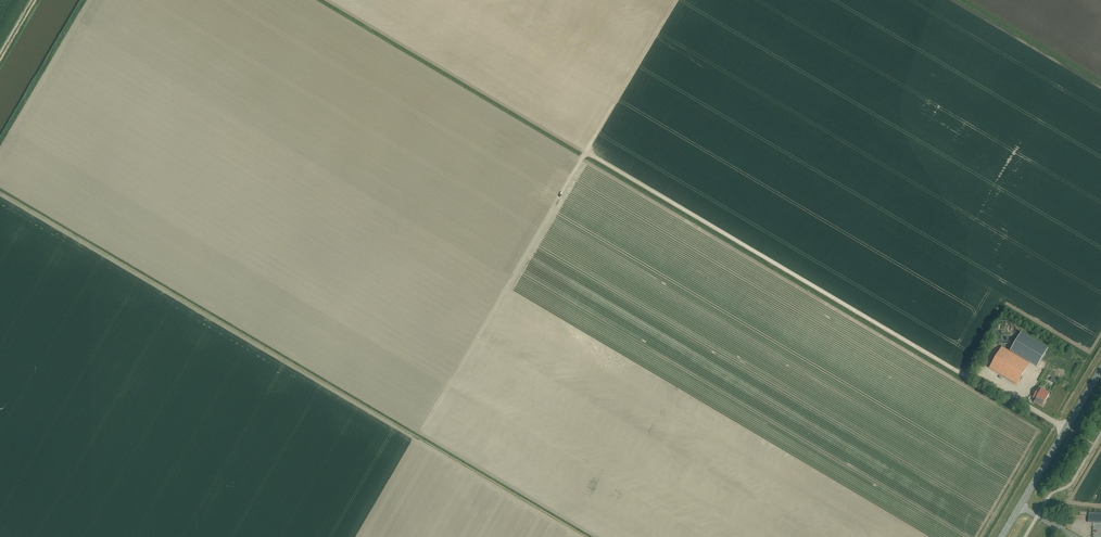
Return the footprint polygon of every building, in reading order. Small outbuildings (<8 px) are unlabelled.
[(1022,333),(1011,351),(1036,366),(1047,348),(1022,333)] [(1017,384),(1029,364),(1002,347),(990,368),(1017,384)] [(1038,402),(1039,402),(1043,405),(1049,394),(1039,388),(1033,397),(1039,401),(1038,402)]
